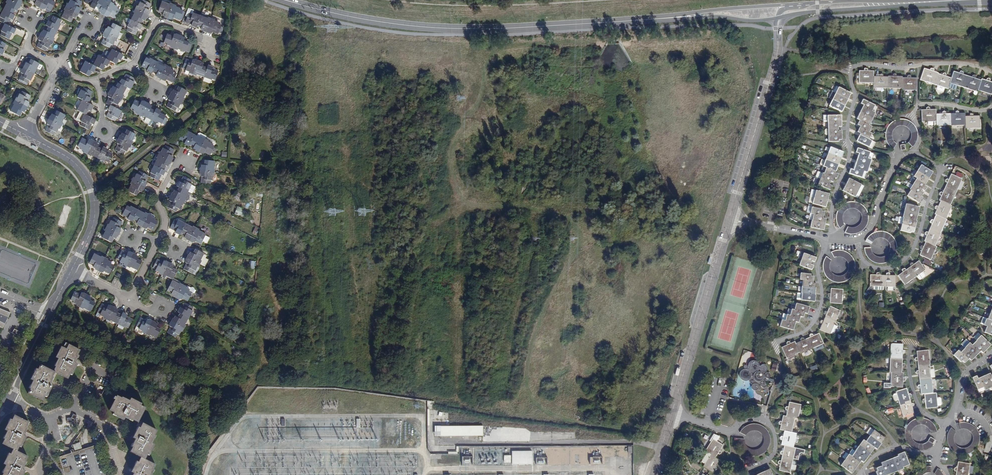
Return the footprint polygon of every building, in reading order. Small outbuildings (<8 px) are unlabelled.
[(11,14),(14,9),(16,11),(19,5),(8,0),(3,10),(11,14)] [(39,6),(43,9),(44,7),(50,10),(54,2),(51,1),(52,0),(42,0),(39,6)] [(66,7),(77,12),(79,8),(77,7),(80,1),(78,0),(69,0),(66,7)] [(98,0),(84,0),(84,1),(90,4),(89,6),(93,8),(98,0)] [(109,3),(104,0),(98,0),(93,8),(103,13),(109,3)] [(146,15),(149,10),(147,9),(150,4),(142,0),(140,2),(139,2),(135,9),(146,15)] [(167,17),(172,5),(161,2),(158,10),(163,12),(162,14),(162,15),(167,17)] [(109,3),(103,13),(108,16),(109,14),(115,17),(119,9),(116,8),(117,7),(109,3)] [(180,8),(172,5),(167,17),(172,19),(173,17),(179,19),(182,10),(179,9),(180,8)] [(77,12),(66,7),(60,17),(69,22),(71,17),(74,18),(77,12)] [(196,24),(200,16),(191,13),(193,9),(188,7),(185,15),(187,15),(185,21),(190,23),(189,24),(190,25),(195,27),(196,24)] [(144,20),(146,15),(135,9),(130,20),(139,24),(141,19),(144,20)] [(14,16),(11,14),(3,10),(0,15),(0,22),(4,24),(6,25),(9,19),(11,20),(14,16)] [(206,18),(208,15),(201,13),(200,16),(196,24),(201,26),(200,29),(206,31),(210,20),(206,18)] [(48,27),(56,31),(60,23),(59,23),(61,20),(53,16),(50,22),(48,21),(45,25),(48,27)] [(141,25),(139,24),(130,20),(126,27),(127,28),(126,31),(134,35),(137,29),(139,30),(141,25)] [(210,20),(206,31),(211,33),(212,31),(218,33),(221,24),(218,23),(218,22),(210,20)] [(104,32),(115,38),(120,27),(112,23),(110,26),(109,26),(108,27),(107,27),(104,32)] [(4,24),(0,31),(1,31),(0,33),(0,35),(7,39),(10,33),(12,34),(15,29),(6,25),(4,24)] [(56,31),(48,27),(45,31),(43,30),(40,35),(51,41),(56,31)] [(111,45),(115,38),(104,32),(102,37),(104,38),(101,44),(109,48),(110,45),(111,45)] [(173,48),(178,36),(173,34),(172,36),(166,34),(163,42),(166,43),(166,45),(173,48)] [(47,49),(51,41),(40,35),(38,40),(39,41),(36,47),(44,51),(46,48),(47,49)] [(184,38),(178,36),(173,48),(184,51),(185,50),(188,52),(191,44),(187,43),(188,42),(183,41),(184,38)] [(106,59),(109,61),(115,64),(117,59),(119,60),(120,60),(123,54),(111,49),(106,59)] [(94,65),(96,67),(102,70),(104,65),(106,66),(107,66),(109,61),(106,59),(99,55),(94,65)] [(150,73),(152,70),(156,62),(149,58),(148,59),(145,58),(141,65),(147,68),(146,70),(150,73)] [(23,68),(34,73),(39,63),(31,59),(29,64),(26,63),(23,68)] [(192,73),(196,62),(191,60),(191,62),(185,60),(182,68),(185,69),(184,70),(192,73)] [(96,67),(94,65),(85,61),(80,71),(88,76),(89,76),(91,71),(93,72),(96,67)] [(156,62),(152,70),(157,72),(155,75),(161,78),(166,67),(156,62)] [(196,62),(192,73),(203,77),(206,68),(201,66),(202,64),(196,62)] [(206,68),(203,77),(211,80),(211,79),(215,80),(218,72),(214,71),(215,68),(207,66),(206,68)] [(174,70),(166,67),(161,78),(166,80),(167,78),(172,81),(174,77),(176,73),(173,72),(174,70)] [(872,83),(872,76),(872,71),(866,71),(866,69),(866,68),(865,68),(865,67),(864,67),(864,68),(863,68),(863,69),(863,71),(858,70),(858,83),(872,83)] [(920,80),(933,84),(935,79),(938,80),(940,75),(937,74),(937,73),(931,71),(932,69),(930,67),(928,68),(928,69),(924,68),(920,80)] [(30,81),(34,73),(23,68),(21,72),(23,73),(20,79),(19,79),(18,80),(22,82),(23,81),(28,83),(29,80),(30,81)] [(951,78),(949,83),(963,87),(966,76),(960,74),(960,73),(960,72),(960,71),(959,71),(958,71),(957,73),(953,71),(951,78)] [(886,88),(886,76),(881,76),(881,74),(879,72),(878,74),(878,76),(872,76),(872,83),(872,88),(886,88)] [(886,88),(901,88),(901,78),(901,76),(895,76),(895,74),(893,72),(892,74),(892,76),(886,76),(886,88)] [(935,79),(933,84),(936,85),(935,88),(936,89),(942,91),(943,90),(944,88),(947,89),(949,83),(951,78),(945,76),(945,74),(944,72),(942,73),(941,75),(940,75),(938,80),(935,79)] [(121,79),(119,84),(126,88),(130,89),(134,82),(133,81),(134,78),(126,74),(123,80),(121,79)] [(901,78),(901,88),(901,90),(915,90),(915,78),(910,78),(910,76),(908,74),(906,76),(906,78),(901,78)] [(966,76),(963,87),(973,90),(972,93),(973,94),(975,95),(976,91),(977,90),(980,80),(974,78),(975,76),(973,74),(971,75),(971,77),(966,76)] [(980,80),(977,90),(991,95),(991,90),(991,82),(988,81),(989,79),(988,77),(985,78),(985,80),(980,79),(980,80)] [(126,88),(119,84),(117,83),(115,88),(113,87),(110,92),(121,98),(126,88)] [(171,95),(181,101),(187,91),(178,86),(176,91),(173,90),(171,95)] [(82,100),(87,103),(89,98),(87,97),(90,92),(82,88),(81,90),(80,90),(76,97),(82,100)] [(839,88),(836,94),(848,100),(851,94),(839,88)] [(15,101),(26,107),(29,102),(27,101),(30,95),(22,91),(20,94),(19,94),(15,101)] [(117,105),(121,98),(110,92),(107,97),(109,98),(106,103),(110,105),(114,107),(115,105),(117,105)] [(848,100),(836,94),(833,92),(829,98),(833,100),(844,106),(848,100)] [(181,101),(171,95),(168,100),(170,101),(167,107),(175,111),(177,108),(178,108),(181,101)] [(76,110),(84,114),(85,115),(87,110),(90,111),(92,106),(87,103),(82,100),(76,110)] [(139,114),(145,103),(140,101),(139,103),(134,100),(130,108),(133,110),(132,111),(139,114)] [(841,112),(844,106),(833,100),(829,106),(841,112)] [(861,106),(861,107),(873,112),(876,106),(860,100),(859,104),(861,106)] [(23,112),(26,107),(15,101),(10,111),(19,116),(21,111),(23,112)] [(150,120),(154,111),(149,108),(151,106),(145,103),(139,114),(145,117),(150,120)] [(121,111),(114,107),(110,105),(108,110),(110,111),(107,117),(115,121),(116,118),(117,118),(121,111)] [(873,112),(861,107),(858,113),(871,119),(873,112)] [(935,121),(935,113),(935,109),(929,110),(929,108),(927,107),(926,108),(926,110),(921,110),(921,122),(935,121)] [(950,118),(950,124),(964,124),(964,114),(964,111),(957,112),(957,110),(956,108),(954,110),(954,112),(946,112),(947,118),(950,118)] [(154,111),(150,120),(147,124),(147,125),(151,127),(154,122),(157,124),(158,123),(161,124),(164,125),(167,118),(165,117),(165,116),(159,113),(160,111),(155,109),(154,111)] [(940,112),(935,113),(935,121),(936,125),(950,124),(950,118),(947,118),(946,112),(943,112),(943,111),(942,109),(940,111),(940,112)] [(48,120),(60,126),(65,115),(56,111),(54,115),(51,114),(48,120)] [(968,114),(964,114),(964,124),(964,126),(978,126),(978,118),(978,113),(971,114),(971,112),(971,111),(970,111),(969,111),(968,111),(968,112),(968,114)] [(871,119),(858,113),(855,120),(858,121),(868,125),(871,119)] [(85,115),(84,114),(80,121),(81,122),(79,125),(87,129),(90,123),(92,124),(94,120),(85,115)] [(907,118),(905,118),(904,117),(903,117),(902,117),(901,117),(900,117),(899,117),(897,117),(896,118),(895,118),(894,119),(892,119),(892,120),(891,120),(891,121),(890,121),(889,122),(888,123),(887,124),(887,125),(886,126),(885,127),(885,128),(885,129),(884,130),(884,131),(884,132),(884,133),(884,134),(884,135),(884,136),(884,137),(884,138),(885,139),(885,140),(886,142),(886,143),(887,144),(888,145),(888,146),(889,146),(890,147),(891,148),(895,143),(894,142),(893,141),(892,140),(892,139),(891,137),(891,136),(891,134),(891,133),(891,131),(892,129),(893,128),(895,126),(896,125),(898,124),(899,124),(901,124),(902,124),(904,124),(905,125),(907,126),(908,127),(909,128),(910,129),(911,131),(911,132),(911,134),(911,135),(911,137),(910,138),(910,139),(909,141),(908,141),(907,142),(911,147),(912,147),(912,146),(913,146),(914,145),(914,144),(915,144),(915,143),(916,142),(916,141),(917,140),(917,139),(917,138),(917,137),(918,136),(918,135),(918,134),(918,133),(918,132),(918,131),(917,130),(917,129),(916,128),(916,127),(916,126),(915,125),(914,124),(913,123),(913,122),(912,122),(911,121),(910,120),(909,119),(908,119),(907,118)] [(56,133),(60,126),(48,120),(46,124),(48,125),(45,131),(53,135),(54,132),(56,133)] [(858,128),(868,132),(870,126),(868,125),(858,121),(856,125),(859,126),(858,128)] [(868,132),(858,128),(857,132),(859,134),(859,135),(868,139),(870,133),(868,132)] [(119,138),(129,144),(135,134),(126,129),(124,134),(122,133),(119,138)] [(189,144),(194,135),(186,131),(186,132),(183,130),(178,138),(184,141),(183,143),(188,146),(189,144)] [(194,135),(189,144),(194,146),(193,148),(199,151),(204,140),(194,135)] [(868,139),(859,135),(856,142),(872,149),(875,142),(868,139)] [(204,140),(199,151),(203,153),(205,152),(210,154),(214,146),(211,145),(212,144),(213,140),(206,136),(204,140)] [(79,149),(87,153),(92,142),(88,139),(87,141),(81,138),(77,146),(80,148),(79,149)] [(125,152),(129,144),(119,138),(116,143),(118,144),(115,150),(123,154),(124,151),(125,152)] [(92,142),(87,153),(97,158),(101,149),(97,147),(98,144),(92,142)] [(159,155),(168,160),(170,161),(172,157),(171,156),(173,150),(165,146),(164,149),(162,148),(159,155)] [(101,149),(97,158),(105,161),(105,160),(108,162),(112,154),(106,151),(107,149),(102,147),(101,149)] [(828,153),(840,158),(843,153),(830,148),(828,153)] [(859,154),(858,155),(871,160),(873,154),(858,148),(856,153),(859,154)] [(828,153),(826,160),(838,164),(840,158),(828,153)] [(159,155),(154,166),(165,171),(167,167),(165,166),(168,160),(159,155)] [(858,155),(856,162),(869,166),(871,160),(858,155)] [(838,164),(826,160),(825,160),(822,159),(820,165),(823,166),(823,167),(826,168),(835,172),(838,164)] [(201,165),(201,171),(213,173),(214,161),(204,160),(204,165),(201,165)] [(866,173),(869,166),(856,162),(853,168),(866,173)] [(917,170),(929,177),(932,172),(927,168),(920,165),(917,170)] [(162,176),(165,171),(154,166),(150,173),(152,173),(150,176),(158,181),(161,176),(162,176)] [(835,172),(826,168),(823,174),(834,178),(836,179),(837,175),(835,174),(835,172)] [(864,180),(866,173),(853,168),(853,170),(850,169),(848,173),(855,176),(864,180)] [(911,174),(916,177),(926,183),(929,177),(917,170),(914,169),(911,174)] [(134,181),(144,187),(147,182),(145,181),(148,175),(140,171),(138,175),(137,174),(134,181)] [(213,173),(201,171),(200,179),(202,180),(201,184),(210,184),(211,181),(212,181),(213,173)] [(817,172),(815,178),(829,183),(830,182),(832,183),(834,178),(823,174),(817,172)] [(946,187),(956,191),(962,178),(952,174),(949,179),(947,178),(945,179),(946,181),(948,182),(946,187)] [(179,187),(188,192),(192,194),(196,187),(191,185),(190,184),(192,181),(184,177),(180,183),(179,182),(177,186),(179,187)] [(922,189),(924,191),(926,187),(924,186),(926,183),(916,177),(912,183),(922,189)] [(828,185),(829,183),(815,178),(813,184),(817,186),(829,190),(831,186),(828,185)] [(845,184),(860,193),(863,187),(848,179),(845,184)] [(141,192),(144,187),(134,181),(128,191),(137,196),(139,191),(141,192)] [(924,191),(922,189),(912,183),(912,184),(907,182),(906,186),(910,188),(909,189),(910,189),(921,196),(923,192),(924,191)] [(860,193),(845,184),(842,190),(857,199),(860,193)] [(183,202),(188,192),(179,187),(176,192),(175,191),(171,196),(183,202)] [(941,200),(950,205),(956,191),(946,187),(943,192),(941,191),(939,192),(940,194),(941,195),(939,200),(941,200)] [(921,196),(910,189),(906,196),(918,203),(922,197),(921,196)] [(814,197),(827,201),(829,194),(815,191),(811,190),(810,196),(814,197)] [(183,202),(171,196),(169,201),(171,202),(168,207),(176,212),(177,209),(179,209),(183,202)] [(825,207),(827,201),(814,197),(812,204),(825,207)] [(862,218),(862,220),(861,221),(861,222),(860,224),(859,225),(858,226),(857,226),(855,227),(854,227),(852,228),(851,227),(849,227),(848,227),(845,233),(847,233),(848,234),(849,234),(851,234),(852,234),(854,234),(855,234),(857,234),(858,233),(859,232),(861,232),(862,231),(863,230),(864,229),(865,228),(866,227),(866,226),(867,224),(868,223),(868,221),(869,219),(869,218),(869,216),(868,215),(868,213),(868,212),(867,210),(867,209),(866,208),(865,207),(864,206),(863,205),(861,203),(860,203),(859,202),(858,201),(857,201),(855,201),(854,200),(852,200),(851,200),(849,200),(848,201),(847,201),(846,201),(845,202),(844,202),(843,203),(842,204),(841,204),(841,205),(840,205),(839,206),(838,207),(837,208),(837,209),(836,211),(836,212),(835,213),(835,214),(835,215),(835,216),(835,217),(835,218),(835,220),(835,221),(836,222),(836,224),(836,225),(837,225),(837,226),(838,227),(839,228),(839,229),(844,224),(844,223),(843,223),(842,222),(842,220),(842,218),(842,217),(842,215),(842,213),(843,212),(844,211),(845,210),(846,209),(848,208),(849,207),(851,207),(852,207),(853,207),(855,208),(856,208),(857,209),(859,210),(860,210),(860,212),(861,213),(862,215),(862,216),(862,218)] [(951,205),(950,205),(941,200),(938,205),(937,204),(935,206),(935,208),(937,209),(934,213),(936,214),(945,218),(951,205)] [(905,203),(903,210),(917,213),(918,207),(905,203)] [(132,219),(137,210),(130,206),(129,207),(126,205),(122,214),(127,217),(127,218),(131,221),(132,219)] [(810,214),(823,217),(823,213),(821,212),(821,210),(811,208),(808,207),(806,214),(810,214)] [(135,223),(141,226),(147,215),(137,210),(132,219),(137,221),(135,223)] [(902,217),(915,220),(917,213),(903,210),(902,217)] [(148,213),(147,215),(141,226),(146,229),(147,227),(152,230),(157,222),(154,220),(154,219),(153,219),(154,217),(153,215),(148,213)] [(808,221),(824,224),(825,220),(822,219),(823,217),(810,214),(808,221)] [(945,218),(936,214),(933,220),(932,220),(931,220),(930,221),(930,222),(930,223),(931,223),(932,223),(931,225),(937,227),(935,230),(940,233),(946,219),(945,218)] [(902,217),(901,224),(914,227),(916,220),(915,220),(902,217)] [(111,220),(107,228),(118,233),(120,229),(118,228),(121,222),(114,218),(112,221),(111,220)] [(175,233),(180,235),(185,224),(178,220),(177,221),(174,220),(170,228),(176,231),(175,233)] [(823,231),(824,224),(808,221),(807,228),(823,231)] [(191,238),(195,229),(185,224),(180,235),(184,237),(185,235),(191,238)] [(913,232),(914,227),(901,224),(899,230),(909,232),(909,231),(913,232)] [(925,241),(935,246),(941,233),(940,233),(935,230),(937,227),(931,225),(928,233),(926,232),(924,233),(924,235),(926,236),(924,241),(925,241)] [(118,233),(107,228),(101,238),(110,243),(113,238),(115,239),(118,233)] [(195,229),(191,238),(190,240),(194,242),(195,241),(201,244),(205,236),(202,234),(203,233),(195,229)] [(874,256),(873,255),(871,253),(871,252),(871,250),(870,249),(864,249),(864,250),(864,253),(865,254),(865,255),(866,256),(866,257),(867,258),(868,260),(869,260),(870,261),(871,262),(872,263),(873,263),(874,264),(875,264),(876,265),(878,265),(879,265),(880,265),(881,265),(882,265),(884,265),(885,265),(886,264),(888,264),(889,263),(890,262),(891,262),(892,261),(893,260),(893,259),(894,259),(894,258),(895,257),(896,256),(896,255),(896,254),(897,253),(897,252),(897,251),(898,250),(898,249),(898,248),(897,246),(897,245),(897,244),(897,243),(896,242),(896,241),(895,240),(894,239),(894,238),(893,237),(892,236),(891,235),(890,234),(889,234),(888,233),(887,233),(886,232),(885,232),(884,232),(883,232),(882,231),(881,231),(880,231),(878,231),(877,232),(876,232),(875,232),(874,233),(873,233),(872,234),(871,234),(870,235),(869,236),(868,237),(873,242),(874,240),(876,240),(877,239),(879,238),(880,238),(882,238),(883,239),(884,239),(886,240),(887,240),(888,242),(889,243),(890,244),(890,245),(891,247),(891,248),(891,250),(890,251),(890,253),(889,254),(888,255),(887,256),(886,257),(885,258),(884,258),(882,259),(881,259),(879,259),(878,258),(877,258),(875,257),(874,256)] [(936,247),(935,246),(925,241),(923,247),(922,246),(921,246),(920,246),(920,247),(919,247),(919,248),(919,249),(920,249),(921,250),(922,250),(919,254),(925,257),(930,259),(936,247)] [(187,258),(199,263),(204,253),(195,249),(192,253),(190,252),(187,258)] [(833,275),(832,274),(831,273),(830,271),(830,270),(829,268),(829,267),(829,265),(830,264),(830,262),(831,261),(831,260),(826,256),(825,257),(824,260),(823,263),(822,265),(822,269),(823,272),(825,275),(827,278),(830,280),(833,282),(836,283),(839,283),(843,283),(846,282),(850,280),(852,277),(854,274),(855,271),(856,268),(856,265),(856,262),(855,259),(853,257),(851,255),(849,253),(846,251),(844,250),(841,250),(838,250),(836,250),(833,250),(831,252),(834,257),(836,257),(837,257),(838,256),(839,256),(841,256),(843,257),(844,258),(845,258),(846,259),(847,260),(848,262),(849,263),(849,265),(849,266),(849,268),(849,269),(849,270),(848,272),(847,273),(846,274),(845,275),(843,276),(841,276),(840,277),(839,277),(837,276),(836,276),(835,275),(833,275)] [(119,262),(127,266),(132,255),(128,253),(127,254),(121,251),(117,259),(120,261),(119,262)] [(804,253),(801,259),(810,263),(811,261),(814,262),(815,258),(804,253)] [(98,270),(104,259),(94,254),(89,263),(94,265),(93,267),(98,270)] [(132,255),(127,266),(125,269),(130,271),(132,271),(133,269),(137,271),(141,262),(137,260),(138,258),(132,255)] [(199,263),(187,258),(185,262),(187,263),(184,269),(192,274),(194,270),(195,271),(199,263)] [(111,263),(104,259),(98,270),(103,272),(104,271),(110,274),(114,265),(111,264),(111,263)] [(810,263),(801,259),(799,265),(811,270),(812,265),(810,264),(810,263)] [(155,271),(162,275),(168,264),(163,261),(162,263),(157,260),(152,268),(155,270),(155,271)] [(911,266),(907,269),(910,273),(913,272),(916,276),(922,272),(925,270),(921,265),(918,261),(914,264),(912,263),(912,262),(911,262),(910,263),(909,264),(909,265),(910,265),(911,266)] [(168,264),(162,275),(172,280),(177,271),(173,269),(174,266),(168,264)] [(910,273),(907,269),(904,271),(903,269),(902,269),(901,269),(901,270),(901,271),(902,272),(898,275),(905,284),(916,276),(913,272),(910,273)] [(883,286),(884,286),(885,280),(882,280),(882,275),(878,275),(878,273),(877,272),(876,272),(875,272),(875,273),(875,274),(871,274),(871,285),(873,286),(873,289),(883,289),(883,286)] [(885,280),(884,286),(896,286),(896,275),(889,275),(890,273),(889,272),(888,272),(887,272),(886,273),(886,275),(882,275),(882,280),(885,280)] [(916,276),(919,280),(924,276),(924,275),(922,272),(916,276)] [(176,297),(182,286),(172,281),(167,289),(172,292),(171,294),(176,297)] [(190,290),(182,286),(176,297),(181,299),(182,297),(188,300),(192,293),(189,291),(190,290)] [(842,304),(843,289),(831,288),(831,295),(829,295),(828,295),(827,296),(827,297),(828,297),(828,298),(831,298),(830,303),(842,304)] [(814,294),(801,293),(797,292),(796,299),(800,299),(814,301),(815,294),(814,294)] [(73,303),(80,307),(86,296),(81,294),(80,295),(75,293),(71,301),(73,302),(73,303)] [(86,296),(80,307),(91,312),(95,303),(90,301),(92,299),(86,296)] [(180,313),(189,318),(193,311),(192,310),(193,307),(185,303),(182,308),(180,308),(178,312),(180,313)] [(794,310),(804,313),(807,314),(809,307),(797,303),(794,310)] [(100,315),(107,319),(112,308),(108,306),(108,307),(101,304),(97,312),(101,314),(100,315)] [(826,315),(824,319),(829,321),(830,318),(836,320),(840,310),(830,305),(827,311),(825,311),(824,311),(823,312),(823,313),(824,314),(826,315)] [(117,324),(122,315),(118,313),(119,311),(112,308),(107,319),(117,324)] [(5,329),(11,313),(0,309),(0,326),(5,329)] [(804,313),(794,310),(791,309),(789,309),(787,314),(799,319),(800,316),(803,317),(804,313)] [(122,315),(117,324),(125,328),(125,327),(129,329),(133,321),(127,318),(128,316),(123,313),(122,315)] [(175,316),(172,322),(183,328),(189,318),(180,313),(178,317),(175,316)] [(799,319),(787,314),(784,313),(782,320),(795,324),(796,321),(798,322),(799,319)] [(146,333),(152,322),(147,320),(146,322),(140,318),(134,331),(137,332),(138,330),(146,333)] [(829,321),(824,319),(823,321),(821,320),(819,321),(819,324),(821,325),(820,329),(830,333),(836,320),(830,318),(829,321)] [(987,325),(991,327),(991,320),(988,319),(986,318),(984,324),(987,325)] [(795,324),(782,320),(780,326),(792,330),(795,324)] [(157,325),(152,322),(146,333),(156,338),(161,330),(157,327),(157,325)] [(183,328),(172,322),(170,326),(171,327),(168,333),(176,337),(178,334),(179,335),(183,328)] [(976,340),(986,349),(990,344),(981,335),(978,332),(973,337),(976,340)] [(810,337),(806,339),(808,344),(811,343),(813,348),(823,344),(819,333),(813,336),(812,334),(810,333),(809,335),(810,337)] [(800,341),(795,343),(799,353),(800,354),(813,348),(811,343),(808,344),(806,339),(803,340),(802,339),(800,338),(799,340),(800,341)] [(969,342),(967,340),(962,345),(964,347),(974,357),(979,351),(972,344),(969,342)] [(986,349),(976,340),(972,344),(979,351),(980,350),(982,352),(986,349)] [(799,353),(795,343),(794,342),(789,344),(788,342),(786,341),(785,344),(786,345),(782,347),(786,359),(799,353)] [(891,344),(890,358),(902,358),(902,353),(904,353),(905,352),(905,351),(905,350),(905,349),(904,349),(902,349),(903,344),(891,344)] [(54,367),(52,371),(53,372),(65,378),(68,374),(69,374),(72,368),(74,368),(79,357),(78,356),(80,352),(66,345),(65,349),(63,348),(59,356),(57,355),(52,366),(54,367)] [(974,357),(964,347),(962,345),(958,349),(967,359),(969,358),(971,360),(974,357)] [(917,360),(918,368),(924,367),(924,364),(929,364),(930,364),(928,349),(917,350),(917,356),(915,356),(914,358),(915,360),(917,360)] [(967,359),(958,349),(953,354),(961,361),(962,360),(964,362),(967,359)] [(889,373),(891,373),(901,373),(902,367),(903,367),(904,367),(905,366),(905,365),(905,364),(904,364),(904,363),(902,363),(902,358),(890,358),(889,373)] [(772,380),(771,380),(768,380),(768,379),(769,378),(770,378),(770,377),(770,376),(770,375),(770,374),(769,374),(768,373),(767,373),(766,374),(765,373),(766,373),(767,372),(768,372),(768,371),(768,370),(768,369),(768,368),(768,367),(767,366),(766,366),(765,365),(764,365),(763,365),(762,365),(761,366),(760,367),(760,366),(759,365),(759,364),(758,362),(757,362),(756,361),(754,361),(752,361),(751,362),(750,363),(749,364),(748,365),(748,366),(748,367),(748,366),(747,366),(746,365),(745,365),(744,366),(744,367),(744,368),(744,369),(745,370),(744,370),(743,370),(742,371),(741,371),(741,372),(740,373),(740,374),(740,375),(740,377),(740,378),(741,379),(742,380),(743,381),(744,381),(746,381),(747,381),(748,381),(749,382),(749,383),(750,384),(751,385),(752,386),(752,387),(752,388),(752,389),(753,390),(754,391),(755,391),(756,391),(757,390),(758,389),(758,388),(758,387),(759,386),(760,386),(761,387),(762,388),(763,388),(764,387),(765,386),(765,385),(765,383),(764,383),(765,382),(770,382),(773,384),(774,380),(772,380)] [(924,367),(918,368),(919,371),(917,371),(915,373),(917,375),(919,375),(920,379),(931,378),(929,364),(924,364),(924,367)] [(53,372),(52,371),(40,365),(37,371),(36,370),(30,381),(33,382),(29,389),(31,389),(29,394),(41,400),(44,396),(45,396),(51,385),(49,385),(52,378),(51,377),(53,372)] [(901,373),(891,373),(890,387),(894,387),(902,387),(902,382),(904,382),(905,381),(905,380),(905,379),(904,379),(902,379),(902,373),(901,373)] [(972,377),(978,389),(979,392),(984,389),(983,387),(979,377),(978,378),(977,375),(972,377)] [(991,387),(985,375),(979,377),(983,387),(985,391),(991,388),(991,387)] [(931,378),(920,379),(920,386),(918,386),(917,388),(918,389),(920,389),(921,394),(924,394),(933,393),(931,378)] [(895,392),(899,406),(905,404),(904,401),(910,399),(909,397),(910,396),(912,394),(910,393),(908,393),(906,389),(895,392)] [(933,393),(924,394),(924,400),(923,400),(922,401),(922,402),(922,403),(923,404),(925,404),(925,408),(937,407),(936,393),(933,393)] [(132,421),(133,419),(139,407),(134,404),(134,403),(124,398),(123,399),(116,395),(115,397),(111,395),(105,410),(108,411),(108,412),(119,418),(120,417),(126,420),(127,418),(132,421)] [(905,404),(899,406),(903,416),(914,413),(912,408),(914,407),(915,405),(913,404),(911,404),(910,399),(904,401),(905,404)] [(787,410),(786,416),(795,418),(798,419),(801,405),(789,402),(788,407),(786,407),(785,408),(786,410),(787,410)] [(795,418),(786,416),(783,415),(782,421),(780,420),(778,422),(779,424),(781,424),(780,429),(785,430),(791,432),(795,418)] [(915,442),(913,442),(912,441),(911,439),(910,438),(909,436),(909,435),(909,433),(909,431),(910,429),(910,428),(911,427),(912,426),(914,425),(915,424),(917,423),(918,423),(920,423),(921,423),(923,424),(924,424),(925,425),(926,426),(927,427),(928,428),(929,430),(929,431),(929,432),(929,433),(936,433),(936,432),(935,430),(935,428),(934,426),(933,423),(931,421),(929,419),(925,417),(923,417),(920,416),(917,416),(915,417),(912,418),(910,419),(908,420),(906,422),(905,424),(903,427),(903,430),(902,432),(902,435),(903,438),(904,441),(906,443),(908,445),(910,447),(912,448),(915,449),(917,450),(920,450),(923,450),(925,449),(927,448),(930,446),(932,444),(931,443),(932,441),(934,439),(929,437),(928,438),(927,440),(925,441),(924,442),(922,443),(921,443),(919,443),(918,443),(916,443),(915,442)] [(22,469),(20,468),(23,461),(22,461),(25,455),(15,450),(17,445),(19,446),(24,436),(23,435),(26,428),(25,427),(27,423),(14,417),(12,421),(10,420),(5,430),(7,431),(3,438),(5,439),(2,444),(11,449),(9,454),(8,453),(3,463),(4,464),(0,472),(2,472),(1,474),(18,474),(22,469)] [(133,419),(132,421),(130,424),(132,425),(127,435),(129,436),(126,443),(127,443),(124,449),(134,454),(132,459),(130,458),(125,468),(126,469),(123,474),(144,474),(145,474),(142,473),(146,465),(145,465),(147,460),(138,456),(140,451),(142,451),(147,441),(145,440),(149,432),(147,432),(149,427),(133,419)] [(976,427),(974,425),(972,424),(969,422),(967,422),(965,421),(963,421),(960,422),(958,422),(957,423),(955,424),(958,429),(960,428),(961,428),(963,428),(965,428),(966,428),(967,428),(969,429),(970,430),(971,431),(972,432),(973,434),(973,435),(974,436),(974,438),(973,440),(973,441),(973,442),(972,444),(971,445),(969,446),(968,447),(967,447),(965,448),(964,448),(963,448),(961,448),(960,447),(958,447),(957,446),(956,445),(955,443),(954,442),(953,440),(953,439),(953,437),(954,435),(954,434),(955,433),(955,431),(951,428),(949,429),(948,431),(947,434),(947,437),(947,439),(947,442),(948,444),(950,447),(951,449),(953,451),(955,452),(957,453),(958,453),(960,454),(961,454),(962,454),(965,454),(967,454),(969,453),(971,452),(972,451),(973,451),(975,449),(977,447),(978,445),(979,443),(980,441),(980,438),(980,435),(979,433),(978,431),(977,429),(976,427)] [(764,453),(766,451),(768,449),(769,446),(770,443),(770,441),(770,438),(770,435),(769,434),(768,432),(766,430),(765,428),(763,426),(761,425),(758,424),(756,424),(753,423),(751,424),(749,424),(747,425),(745,426),(743,427),(741,429),(740,430),(739,432),(745,435),(746,434),(748,433),(751,431),(752,430),(754,430),(755,430),(757,431),(759,432),(760,433),(761,433),(762,435),(763,436),(763,438),(764,439),(764,441),(764,442),(764,444),(763,445),(762,446),(761,447),(760,448),(759,449),(758,450),(756,450),(755,451),(754,451),(753,451),(751,450),(750,450),(749,449),(747,448),(746,447),(745,446),(744,445),(744,443),(744,442),(744,440),(744,439),(737,438),(737,440),(737,442),(737,445),(738,447),(739,450),(741,452),(743,454),(746,455),(748,456),(751,457),(754,457),(757,457),(759,456),(762,455),(764,453)] [(501,439),(502,440),(503,440),(512,440),(512,439),(519,439),(519,433),(521,432),(519,431),(519,429),(511,429),(512,428),(490,428),(490,425),(482,425),(482,426),(435,426),(435,436),(482,436),(482,440),(490,440),(492,440),(493,439),(501,439)] [(865,433),(869,435),(880,443),(884,437),(872,429),(869,427),(865,433)] [(784,445),(793,447),(796,433),(791,432),(785,430),(783,437),(781,436),(780,437),(780,439),(782,440),(782,444),(784,445)] [(708,442),(703,451),(706,453),(713,457),(716,452),(717,453),(718,453),(719,453),(720,452),(720,451),(720,450),(719,449),(718,449),(721,445),(713,441),(716,436),(711,435),(707,441),(708,442)] [(880,443),(869,435),(865,441),(874,447),(877,449),(880,443)] [(859,445),(870,453),(874,447),(865,441),(862,439),(859,445)] [(793,447),(784,445),(783,451),(781,451),(779,452),(780,454),(782,455),(781,459),(786,460),(787,457),(793,459),(797,460),(798,452),(794,451),(795,447),(793,447)] [(870,453),(859,445),(855,451),(856,451),(866,459),(870,453)] [(502,464),(502,450),(479,450),(479,446),(457,447),(457,453),(458,453),(458,452),(464,451),(464,456),(462,456),(462,465),(475,465),(475,460),(481,460),(481,465),(502,464)] [(864,463),(866,459),(856,451),(852,457),(861,462),(861,461),(864,463)] [(532,452),(512,452),(512,465),(532,465),(532,452)] [(898,456),(902,467),(909,465),(905,455),(904,452),(898,454),(898,456)] [(713,457),(706,453),(705,455),(702,461),(702,460),(700,462),(703,464),(701,467),(708,471),(711,473),(714,469),(715,469),(718,469),(717,466),(716,465),(719,461),(713,457)] [(846,461),(857,468),(861,462),(852,457),(849,455),(846,461)] [(898,456),(892,458),(897,470),(903,468),(902,467),(898,456)] [(791,464),(793,459),(787,457),(786,460),(781,459),(780,463),(779,462),(777,463),(778,465),(780,466),(779,470),(789,473),(790,469),(794,469),(795,466),(794,465),(791,464)] [(890,473),(897,470),(892,458),(886,460),(890,473)] [(967,460),(958,460),(956,459),(955,466),(953,465),(952,467),(953,469),(954,469),(955,469),(954,473),(958,474),(966,474),(967,460)] [(881,466),(884,474),(890,473),(886,460),(881,462),(882,465),(881,466)] [(857,468),(846,461),(842,466),(853,474),(857,468)] [(884,474),(881,466),(876,467),(877,470),(876,471),(877,474),(884,474)] [(917,472),(916,474),(915,474),(923,474),(924,474),(926,474),(927,473),(929,473),(930,473),(932,467),(929,467),(926,467),(924,468),(921,469),(919,470),(917,472)]
